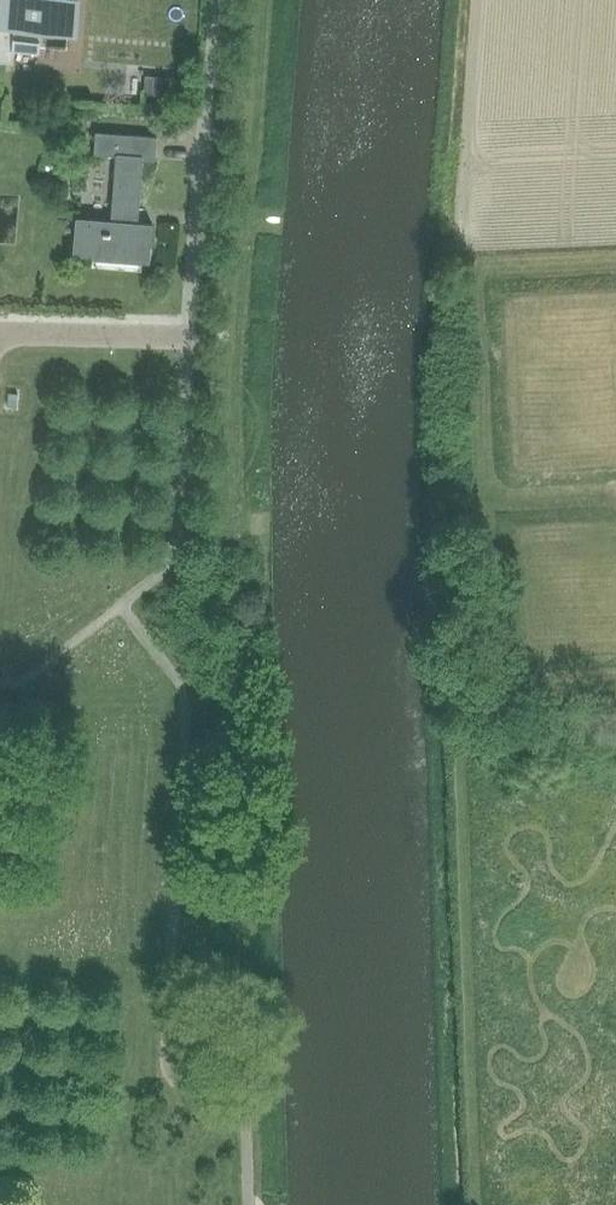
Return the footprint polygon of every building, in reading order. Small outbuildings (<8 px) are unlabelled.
[(13,63),(14,50),(39,52),(41,30),(61,32),(64,0),(0,0),(0,62),(13,63)] [(155,158),(156,136),(95,131),(94,153),(116,155),(112,206),(116,206),(114,221),(75,217),(73,252),(92,253),(92,256),(149,261),(152,223),(136,222),(137,208),(139,208),(143,157),(155,158)]
